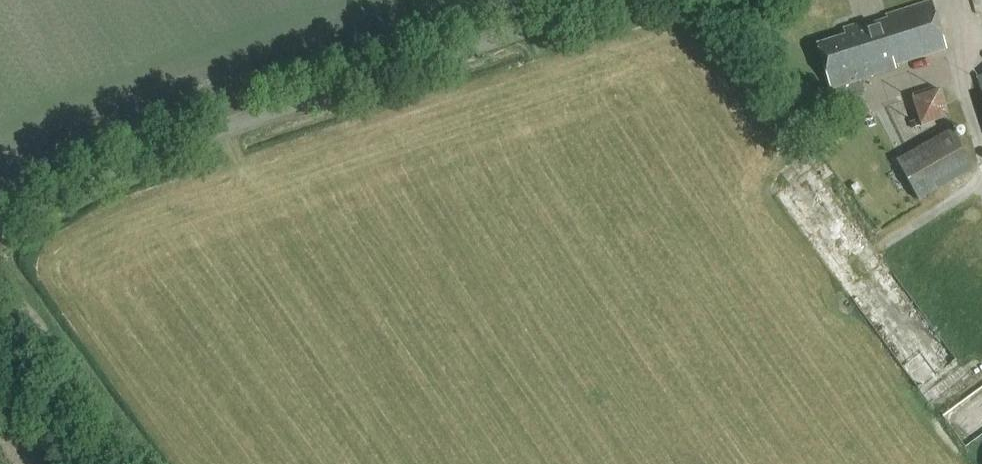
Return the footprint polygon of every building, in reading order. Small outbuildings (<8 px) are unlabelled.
[(947,49),(933,5),(932,1),(884,16),(885,20),(856,29),(855,26),(842,30),(844,36),(818,44),(833,90),(895,70),(894,66),(947,49)] [(921,127),(951,118),(941,89),(911,98),(921,127)] [(918,200),(974,170),(952,130),(897,161),(918,200)] [(918,388),(956,360),(814,167),(776,195),(918,388)]
